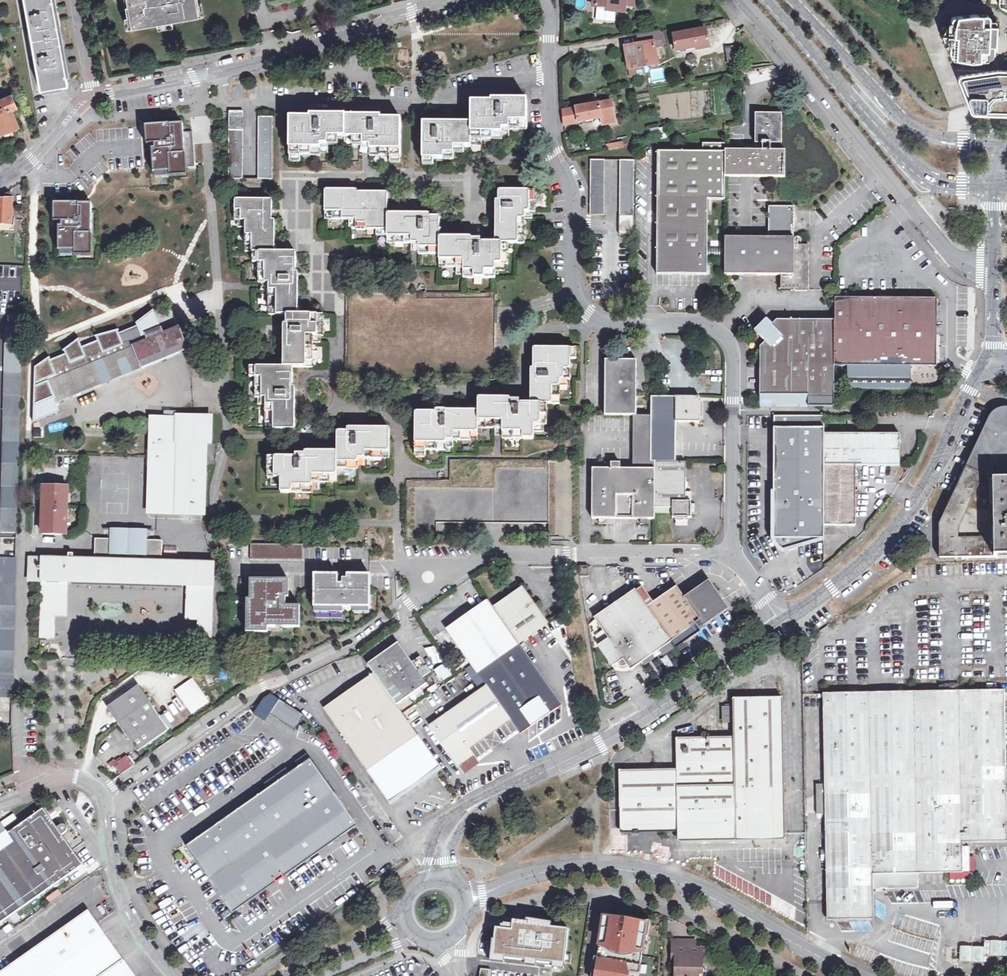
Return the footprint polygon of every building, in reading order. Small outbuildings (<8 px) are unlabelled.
[(30,34),(27,35),(30,55),(33,55),(39,88),(66,84),(64,73),(60,49),(53,11),(51,0),(24,0),(30,34)] [(127,22),(140,21),(141,23),(156,21),(156,24),(172,21),(171,18),(185,16),(184,12),(198,10),(197,0),(124,0),(127,22)] [(593,7),(606,8),(606,13),(624,15),(625,4),(633,5),(633,0),(594,0),(593,7)] [(907,5),(907,0),(887,0),(888,3),(907,9),(907,5)] [(996,1),(996,2),(997,3),(998,4),(1006,9),(1006,0),(996,0),(996,1)] [(922,14),(912,11),(910,18),(920,21),(922,14)] [(986,15),(973,14),(952,17),(951,17),(950,18),(950,19),(949,19),(945,37),(950,58),(970,61),(990,59),(994,56),(994,47),(995,37),(996,26),(988,25),(988,17),(988,16),(987,15),(986,15)] [(676,51),(696,47),(697,50),(709,48),(705,29),(673,35),(676,51)] [(652,31),(635,34),(637,43),(639,43),(654,40),(652,31)] [(639,43),(637,43),(637,44),(625,47),(629,69),(657,64),(654,40),(639,43)] [(730,63),(738,61),(735,46),(727,48),(730,63)] [(997,69),(960,75),(959,76),(958,77),(958,78),(957,78),(957,79),(957,80),(968,106),(970,112),(971,112),(971,113),(972,113),(972,114),(973,114),(1006,114),(1006,69),(997,69)] [(13,133),(11,129),(18,126),(11,109),(15,107),(10,95),(0,99),(0,138),(13,133)] [(601,125),(611,123),(614,123),(611,101),(607,101),(598,103),(597,101),(593,102),(594,104),(562,110),(564,125),(600,118),(601,125)] [(471,124),(472,141),(502,140),(502,131),(526,131),(526,102),(493,102),(493,104),(471,104),(471,124)] [(227,110),(227,113),(227,129),(228,176),(241,177),(241,129),(241,113),(241,110),(227,110)] [(754,145),(761,145),(770,144),(780,144),(780,114),(754,114),(754,145)] [(257,177),(271,177),(271,115),(257,115),(257,177)] [(345,147),(345,117),(310,117),(310,119),(291,119),(291,154),(321,155),(321,146),(345,147)] [(345,117),(345,147),(369,147),(369,156),(400,157),(401,122),(381,121),(381,118),(345,117)] [(172,125),(148,126),(148,131),(149,149),(150,149),(150,150),(153,150),(155,174),(188,171),(188,168),(196,167),(194,138),(194,132),(185,132),(184,124),(172,125)] [(472,141),(471,124),(424,124),(423,160),(454,160),(454,147),(471,148),(472,141)] [(562,138),(564,147),(571,146),(569,136),(562,138)] [(616,139),(602,142),(604,149),(623,145),(622,140),(616,141),(616,139)] [(705,258),(705,248),(706,200),(722,200),(722,145),(706,145),(706,152),(701,152),(657,152),(655,275),(705,275),(705,258)] [(754,176),(754,150),(724,151),(724,177),(754,176)] [(784,150),(770,150),(761,150),(754,150),(754,176),(784,176),(784,150)] [(590,217),(604,217),(604,161),(590,161),(590,217)] [(619,217),(632,217),(632,161),(619,161),(619,217)] [(171,178),(160,179),(160,187),(171,186),(171,178)] [(389,230),(388,215),(388,194),(357,194),(357,191),(326,191),(326,219),(358,219),(358,230),(389,230)] [(495,243),(495,266),(508,266),(508,245),(524,245),(524,213),(535,213),(535,193),(500,193),(499,203),(496,203),(495,243)] [(4,196),(4,200),(0,200),(0,229),(14,230),(14,225),(12,225),(13,197),(9,194),(4,196)] [(259,253),(275,253),(275,223),(272,223),(272,202),(236,202),(236,222),(248,222),(248,254),(259,253)] [(80,203),(57,203),(57,208),(57,227),(61,227),(60,250),(93,250),(93,234),(93,204),(80,204),(80,203)] [(723,237),(723,248),(723,258),(723,275),(779,277),(778,291),(807,292),(808,246),(793,246),(794,207),(768,207),(767,238),(723,237)] [(440,254),(440,238),(440,219),(429,219),(429,215),(388,215),(389,230),(389,243),(420,243),(420,254),(440,254)] [(632,219),(619,219),(619,234),(632,234),(632,219)] [(495,266),(495,243),(480,243),(480,240),(471,240),(471,238),(440,238),(440,254),(440,267),(464,267),(464,279),(495,279),(495,266)] [(723,248),(705,248),(705,258),(723,258),(723,248)] [(287,315),(298,316),(298,274),(296,274),(295,253),(275,253),(259,253),(260,284),(269,284),(269,315),(287,315)] [(835,322),(834,367),(847,367),(846,375),(841,375),(840,384),(846,384),(846,390),(909,391),(909,385),(912,383),(909,381),(910,368),(934,368),(934,303),(835,301),(835,322)] [(284,367),(293,366),(312,366),(313,336),(324,336),(324,316),(298,316),(287,315),(287,325),(284,325),(284,367)] [(10,316),(9,326),(22,327),(23,316),(10,316)] [(763,333),(772,325),(767,320),(755,330),(765,342),(768,339),(763,333)] [(834,367),(835,322),(777,320),(772,325),(763,333),(768,339),(765,342),(760,346),(759,406),(833,407),(834,367)] [(1,531),(17,532),(20,415),(22,327),(9,326),(6,326),(5,376),(1,531)] [(57,403),(187,349),(184,342),(190,340),(190,338),(188,339),(183,326),(164,334),(162,328),(146,335),(142,336),(141,335),(122,342),(118,331),(120,331),(119,330),(96,336),(96,337),(97,337),(98,341),(82,347),(80,340),(80,339),(64,351),(64,352),(65,351),(66,354),(51,360),(50,358),(51,358),(50,357),(35,368),(34,387),(34,402),(34,423),(60,412),(57,403)] [(416,450),(445,450),(446,439),(476,439),(477,426),(499,427),(499,437),(531,437),(531,424),(545,424),(546,404),(558,404),(558,380),(569,379),(569,348),(533,348),(533,369),(530,369),(529,404),(517,405),(518,401),(508,401),(508,399),(478,399),(477,411),(437,411),(437,414),(416,414),(416,450)] [(635,416),(635,397),(636,361),(605,361),(605,415),(635,416)] [(293,366),(284,367),(256,368),(256,400),(267,399),(267,430),(295,429),(296,386),(293,386),(293,366)] [(79,400),(82,407),(97,400),(94,393),(79,400)] [(698,398),(651,397),(650,416),(650,462),(654,462),(676,462),(676,423),(698,423),(698,398)] [(1006,481),(1006,405),(1005,405),(1002,406),(996,408),(991,412),(964,470),(992,481),(1006,481)] [(171,419),(152,418),(151,451),(156,451),(156,456),(154,456),(152,513),(202,514),(204,449),(197,449),(197,444),(209,444),(210,417),(176,416),(176,421),(171,421),(171,419)] [(283,480),(282,494),(314,493),(314,484),(339,484),(339,470),(359,470),(359,459),(391,459),(391,431),(350,429),(349,433),(340,433),(339,453),(308,453),(308,457),(297,456),(297,459),(271,459),(270,480),(283,480)] [(825,458),(825,434),(825,430),(774,430),(771,539),(823,539),(823,526),(825,465),(825,458)] [(902,435),(825,434),(825,458),(825,465),(856,465),(901,466),(902,435)] [(578,537),(579,461),(519,461),(450,460),(449,480),(407,480),(406,535),(436,535),(437,522),(548,523),(548,537),(578,537)] [(684,462),(676,462),(654,462),(654,469),(654,508),(671,508),(671,517),(688,517),(689,503),(684,503),(684,462)] [(856,465),(825,465),(823,526),(855,527),(856,465)] [(654,508),(654,469),(592,468),(591,519),(597,519),(597,524),(604,524),(604,519),(638,519),(638,523),(646,524),(645,519),(654,519),(654,508)] [(992,481),(964,470),(938,523),(938,559),(992,559),(992,481)] [(992,559),(1006,558),(1006,481),(992,481),(992,559)] [(43,534),(67,534),(68,487),(45,486),(43,534)] [(196,585),(215,586),(215,563),(163,561),(163,541),(147,540),(147,531),(113,530),(112,539),(96,539),(95,559),(30,557),(29,581),(42,581),(60,581),(196,585)] [(305,543),(252,544),(252,559),(304,559),(305,543)] [(13,697),(16,557),(7,556),(7,560),(1,560),(0,585),(0,696),(13,697)] [(588,565),(580,565),(580,576),(588,576),(588,565)] [(340,574),(317,574),(318,606),(372,606),(372,574),(350,574),(350,578),(340,578),(340,574)] [(268,631),(268,627),(268,623),(284,623),(284,626),(300,626),(300,611),(300,604),(285,604),(285,597),(285,579),(251,579),(251,598),(247,598),(247,631),(268,631)] [(60,581),(42,581),(41,637),(50,637),(51,615),(59,615),(60,581)] [(658,622),(671,640),(694,623),(698,628),(725,609),(705,581),(683,597),(675,587),(652,603),(641,587),(636,591),(658,622)] [(202,642),(213,643),(215,586),(196,585),(195,619),(203,619),(202,642)] [(493,608),(518,644),(548,623),(522,587),(493,608)] [(658,622),(636,591),(635,589),(595,617),(608,636),(597,645),(611,666),(616,663),(619,666),(622,667),(626,664),(630,669),(671,640),(658,622)] [(518,644),(493,608),(487,600),(447,629),(478,674),(518,644)] [(423,624),(434,616),(430,611),(419,619),(423,624)] [(368,663),(375,672),(397,704),(427,683),(423,677),(413,662),(399,642),(368,663)] [(518,644),(478,674),(486,685),(510,720),(519,733),(560,703),(518,644)] [(434,646),(426,649),(431,663),(439,660),(434,646)] [(422,656),(413,662),(423,677),(432,671),(422,656)] [(435,668),(439,682),(450,679),(447,665),(435,668)] [(439,766),(397,704),(375,672),(327,705),(390,799),(439,766)] [(174,692),(190,714),(202,705),(186,683),(174,692)] [(108,707),(119,723),(149,701),(138,685),(108,707)] [(510,720),(486,685),(432,723),(465,772),(479,763),(469,748),(510,720)] [(963,873),(969,874),(970,847),(963,848),(963,843),(1006,842),(1006,805),(1005,714),(1004,691),(959,692),(946,692),(823,694),(825,785),(816,785),(817,800),(817,810),(817,815),(825,815),(826,819),(826,844),(826,850),(826,851),(826,861),(827,920),(873,920),(873,890),(919,890),(920,874),(963,873)] [(293,728),(302,713),(276,698),(267,713),(293,728)] [(677,770),(626,771),(621,771),(620,772),(620,775),(621,825),(621,827),(622,828),(678,827),(677,837),(679,838),(680,839),(783,837),(785,834),(783,702),(781,700),(736,701),(734,702),(734,738),(733,739),(677,740),(677,770)] [(149,701),(119,723),(138,750),(168,729),(149,701)] [(472,749),(477,758),(485,753),(480,744),(472,749)] [(294,761),(298,766),(310,758),(306,753),(294,761)] [(120,777),(135,765),(127,754),(111,765),(120,777)] [(235,810),(227,816),(228,817),(244,839),(261,862),(275,882),(357,824),(310,758),(298,766),(289,772),(267,788),(235,810)] [(264,782),(267,788),(289,772),(286,767),(264,782)] [(57,824),(56,825),(55,825),(52,827),(42,810),(0,839),(0,921),(79,866),(59,837),(62,835),(63,834),(63,833),(64,832),(64,831),(64,829),(63,828),(62,826),(60,825),(59,824),(57,824)] [(4,826),(16,821),(14,816),(2,821),(4,826)] [(227,816),(186,845),(233,912),(275,882),(261,862),(244,839),(228,817),(227,816)] [(46,898),(50,903),(61,895),(58,890),(46,898)] [(85,912),(53,934),(0,970),(0,975),(130,975),(85,912)] [(601,917),(595,959),(597,959),(594,975),(622,975),(624,963),(638,965),(643,935),(641,935),(643,923),(638,922),(638,921),(617,918),(617,920),(601,917)] [(524,966),(522,975),(531,975),(531,973),(536,973),(536,971),(553,973),(558,941),(516,935),(514,954),(538,957),(537,967),(524,966)] [(670,940),(671,962),(677,962),(677,975),(674,975),(696,975),(696,964),(700,963),(700,947),(692,947),(692,942),(687,942),(687,940),(670,940)] [(1001,957),(1002,942),(990,942),(989,956),(1001,957)] [(971,963),(971,949),(960,948),(959,962),(971,963)] [(983,963),(983,956),(983,949),(971,949),(971,963),(983,963)]
